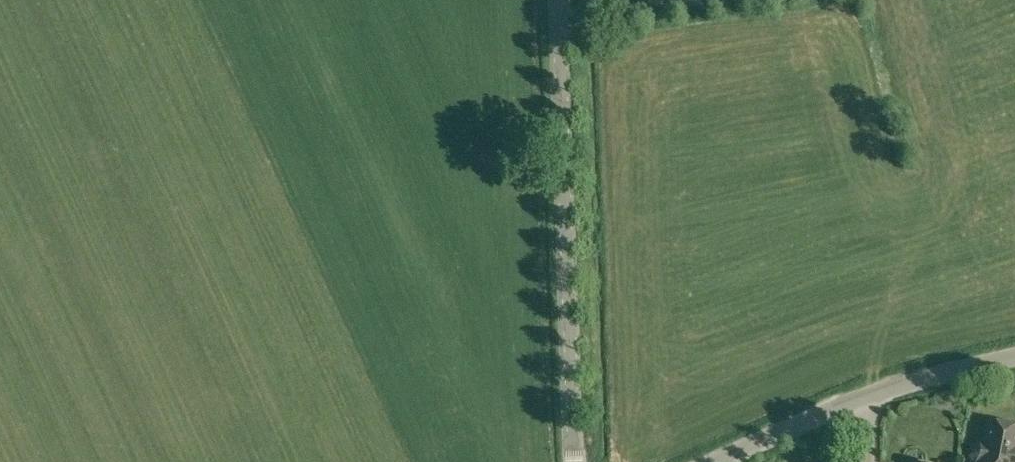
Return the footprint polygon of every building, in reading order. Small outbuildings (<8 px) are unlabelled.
[(989,423),(985,444),(977,443),(970,448),(969,456),(973,461),(1014,461),(1014,427),(989,423)]
